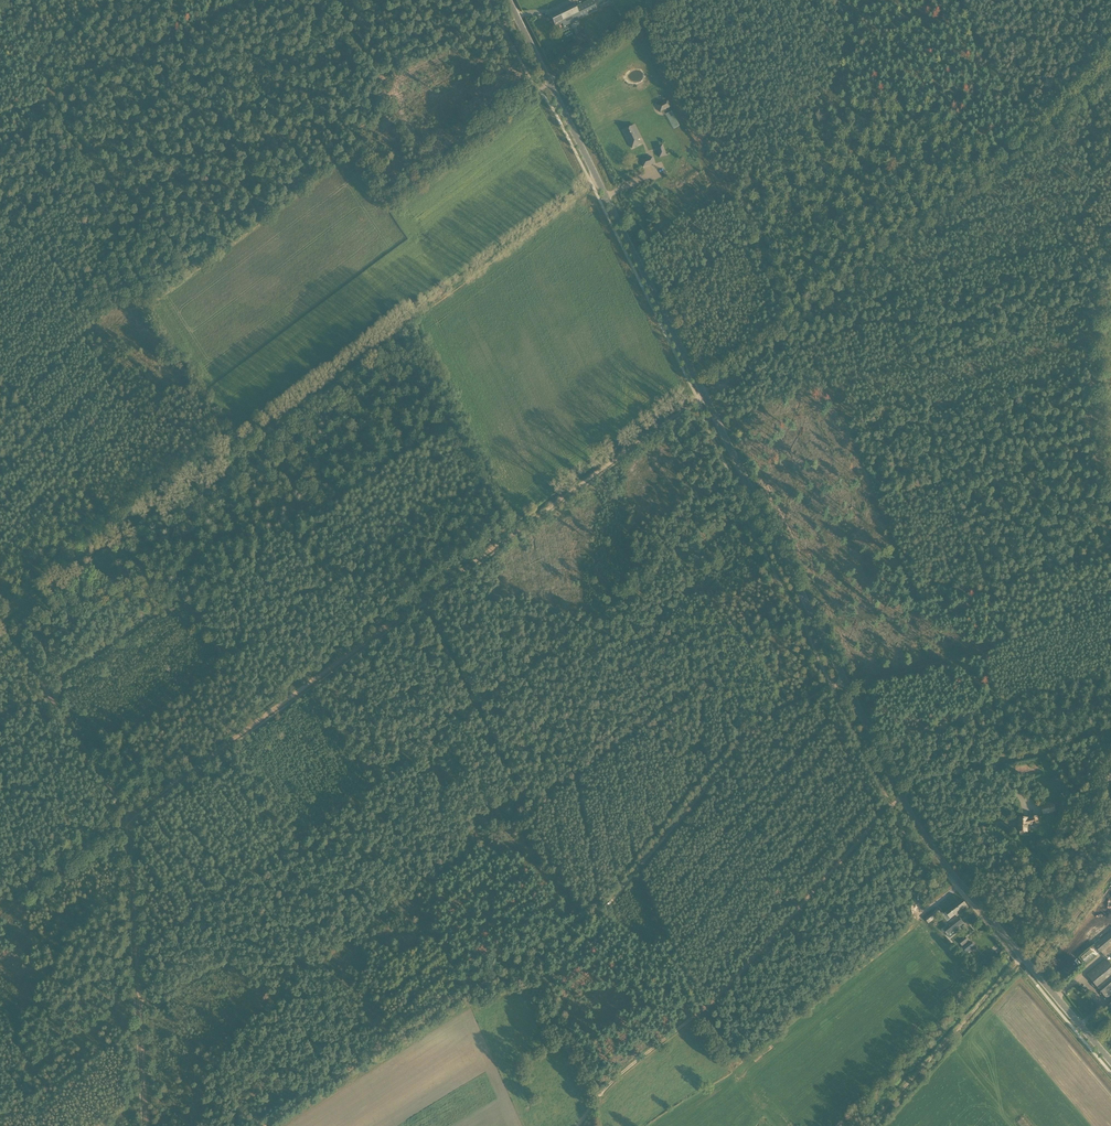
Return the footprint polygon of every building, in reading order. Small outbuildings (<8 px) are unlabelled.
[(554,25),(561,22),(564,27),(598,10),(593,0),(591,0),(576,8),(574,4),(550,16),(554,25)] [(659,112),(670,107),(667,100),(656,105),(659,112)] [(623,130),(628,139),(627,140),(632,148),(640,144),(638,140),(640,139),(635,131),(633,132),(631,127),(623,130)] [(662,143),(655,146),(659,158),(666,155),(662,143)] [(653,157),(640,159),(642,167),(654,165),(653,157)] [(1056,775),(1050,781),(1063,794),(1068,789),(1060,782),(1062,780),(1056,775)] [(1055,811),(1058,810),(1057,804),(1054,805),(1054,804),(1041,807),(1043,814),(1055,811)] [(1027,821),(1027,818),(1020,818),(1019,823),(1018,823),(1018,827),(1019,827),(1019,831),(1020,831),(1020,834),(1021,835),(1025,835),(1026,834),(1026,832),(1028,832),(1028,831),(1030,831),(1030,830),(1031,824),(1032,824),(1033,825),(1039,824),(1037,816),(1033,817),(1033,819),(1027,821)] [(962,899),(945,913),(950,919),(955,915),(957,917),(961,913),(959,912),(967,906),(962,899)] [(925,919),(928,924),(941,914),(937,909),(925,919)] [(944,930),(948,935),(960,926),(961,927),(964,924),(959,917),(947,927),(947,928),(944,930)] [(1094,948),(1103,958),(1110,951),(1110,933),(1094,948)] [(966,937),(959,942),(962,947),(969,941),(966,937)] [(971,942),(963,949),(965,953),(970,949),(972,951),(976,948),(971,942)] [(1090,950),(1080,958),(1083,961),(1092,953),(1090,950)] [(1087,975),(1107,999),(1108,999),(1110,996),(1110,965),(1106,959),(1091,972),(1087,975)]
